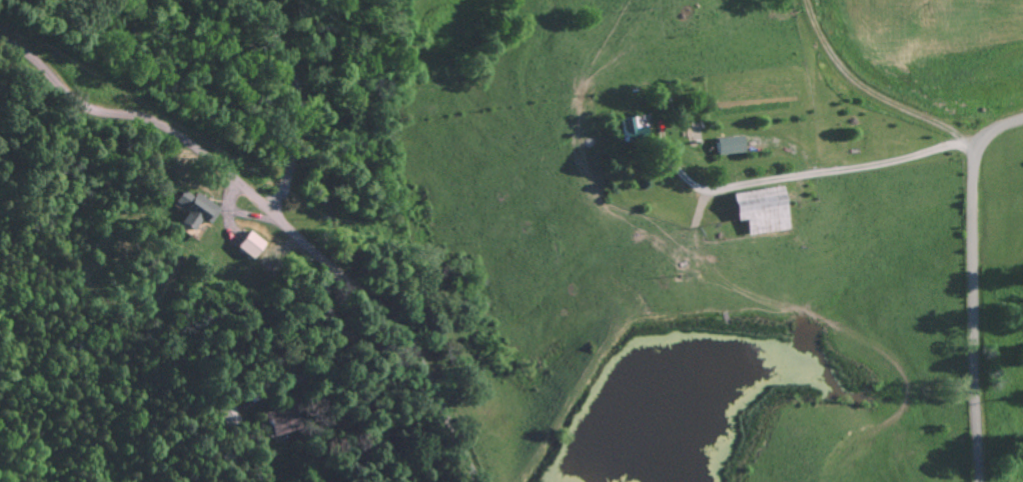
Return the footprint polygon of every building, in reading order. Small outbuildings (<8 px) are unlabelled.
[(645,113),(628,117),(633,135),(650,131),(645,113)] [(698,142),(696,124),(686,125),(687,143),(698,142)] [(744,152),(742,135),(716,138),(718,155),(744,152)] [(748,234),(789,230),(785,187),(734,192),(737,221),(747,220),(748,234)] [(219,208),(195,192),(192,196),(182,190),(173,205),(186,214),(180,222),(193,231),(201,219),(209,224),(219,208)] [(254,259),(265,242),(248,231),(237,248),(254,259)] [(239,421),(232,405),(217,412),(224,428),(239,421)]
